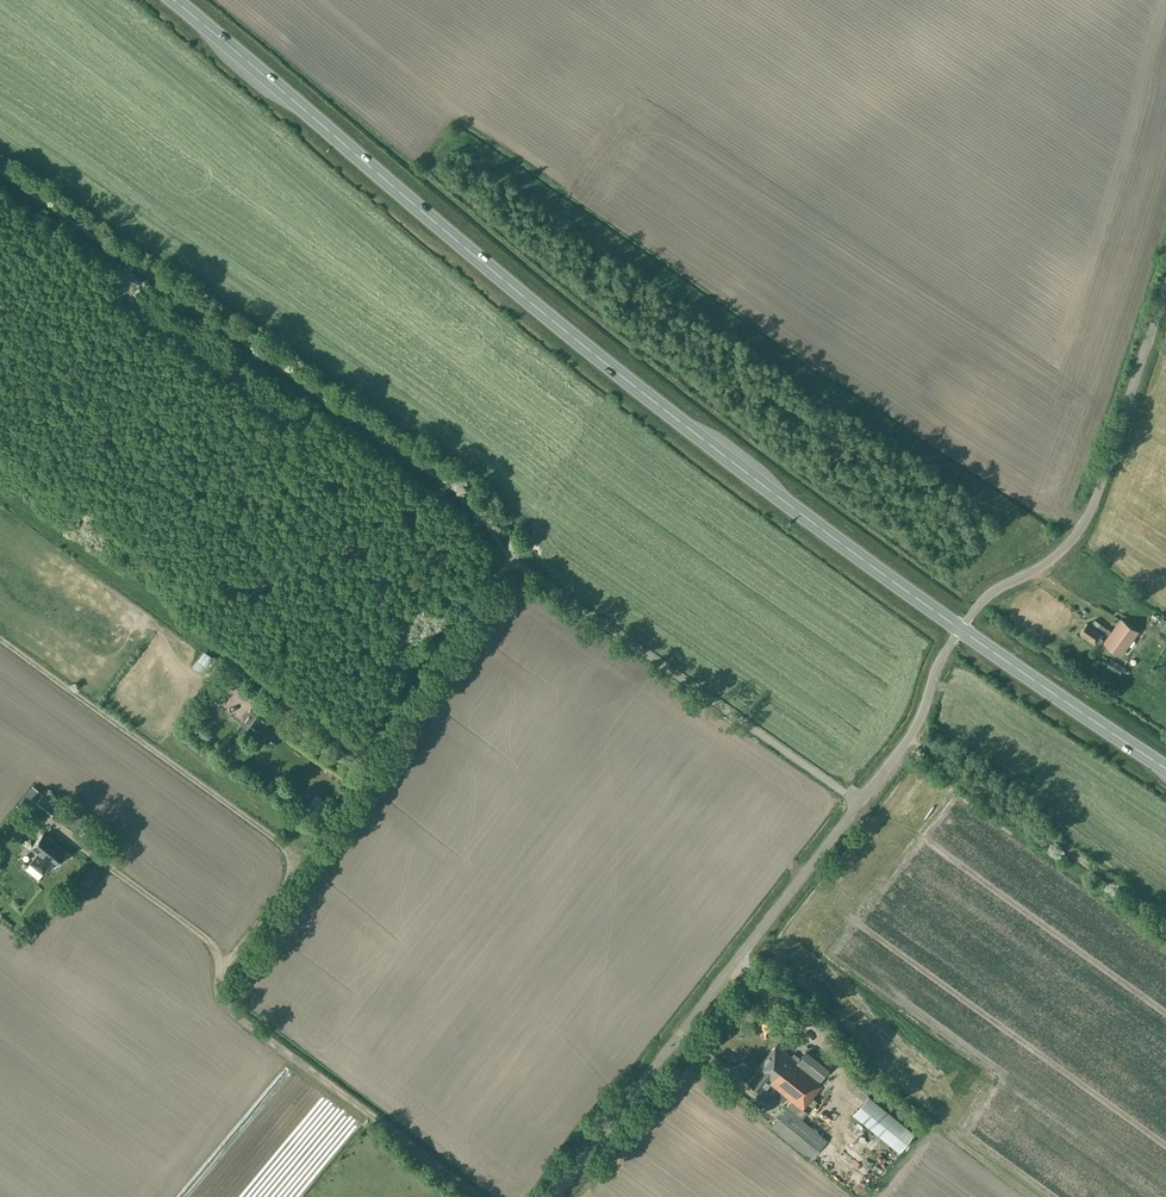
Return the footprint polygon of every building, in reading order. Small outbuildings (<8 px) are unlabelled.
[(1090,625),(1087,622),(1080,632),(1098,645),(1102,638),(1100,636),(1102,633),(1101,632),(1103,630),(1110,634),(1104,642),(1122,655),(1139,631),(1121,619),(1112,631),(1095,619),(1090,625)] [(1106,666),(1118,673),(1123,666),(1111,659),(1106,666)] [(1136,663),(1131,675),(1147,680),(1151,667),(1136,663)] [(230,692),(236,683),(223,673),(216,682),(230,692)] [(257,735),(272,746),(280,736),(265,725),(267,722),(261,718),(262,717),(250,709),(240,723),(257,735)] [(202,743),(210,749),(215,742),(207,737),(202,743)] [(28,790),(37,800),(43,794),(34,785),(28,790)] [(64,807),(45,792),(37,802),(55,818),(64,807)] [(61,822),(75,832),(83,821),(70,811),(61,822)] [(31,846),(38,852),(30,862),(43,873),(51,862),(55,865),(67,851),(43,832),(31,846)] [(769,1125),(811,1159),(826,1139),(801,1119),(807,1112),(802,1108),(823,1082),(820,1080),(798,1062),(796,1060),(799,1057),(794,1053),(791,1056),(776,1044),(755,1070),(756,1072),(747,1082),(760,1092),(763,1087),(766,1089),(769,1086),(766,1084),(768,1081),(790,1099),(785,1106),(769,1125)] [(806,1052),(798,1062),(820,1080),(829,1070),(806,1052)] [(852,1113),(898,1151),(913,1132),(867,1094),(852,1113)] [(816,1176),(835,1151),(824,1143),(805,1168),(816,1176)] [(847,1163),(853,1158),(844,1149),(839,1154),(847,1163)] [(865,1196),(878,1196),(881,1194),(875,1188),(865,1196)]
